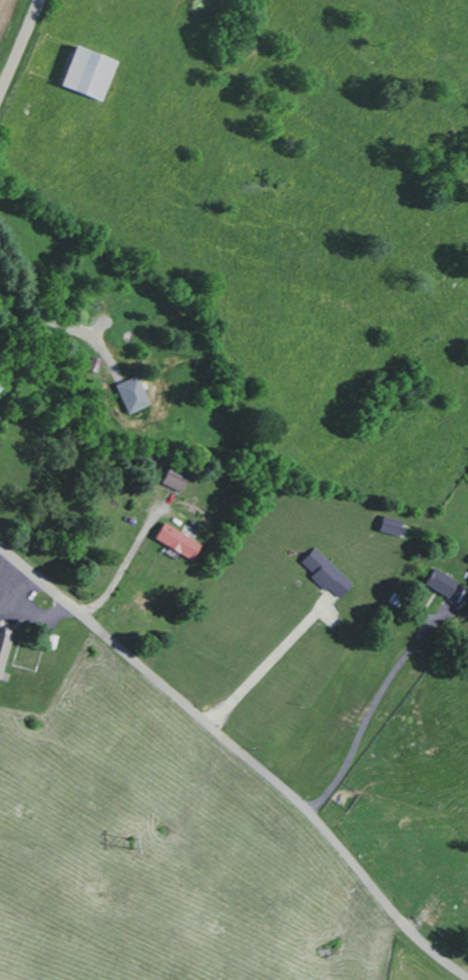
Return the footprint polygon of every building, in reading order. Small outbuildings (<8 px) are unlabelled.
[(113,61),(68,47),(56,88),(101,102),(113,61)] [(116,384),(125,413),(148,405),(139,376),(116,384)] [(191,471),(172,462),(162,483),(181,492),(191,471)] [(378,530),(398,536),(402,521),(382,515),(378,530)] [(154,538),(191,560),(201,543),(163,521),(154,538)] [(327,589),(330,587),(341,597),(354,583),(315,546),(299,562),(327,589)] [(465,587),(433,566),(422,582),(454,603),(465,587)] [(7,682),(9,674),(2,672),(12,632),(0,629),(0,680),(7,682)]
